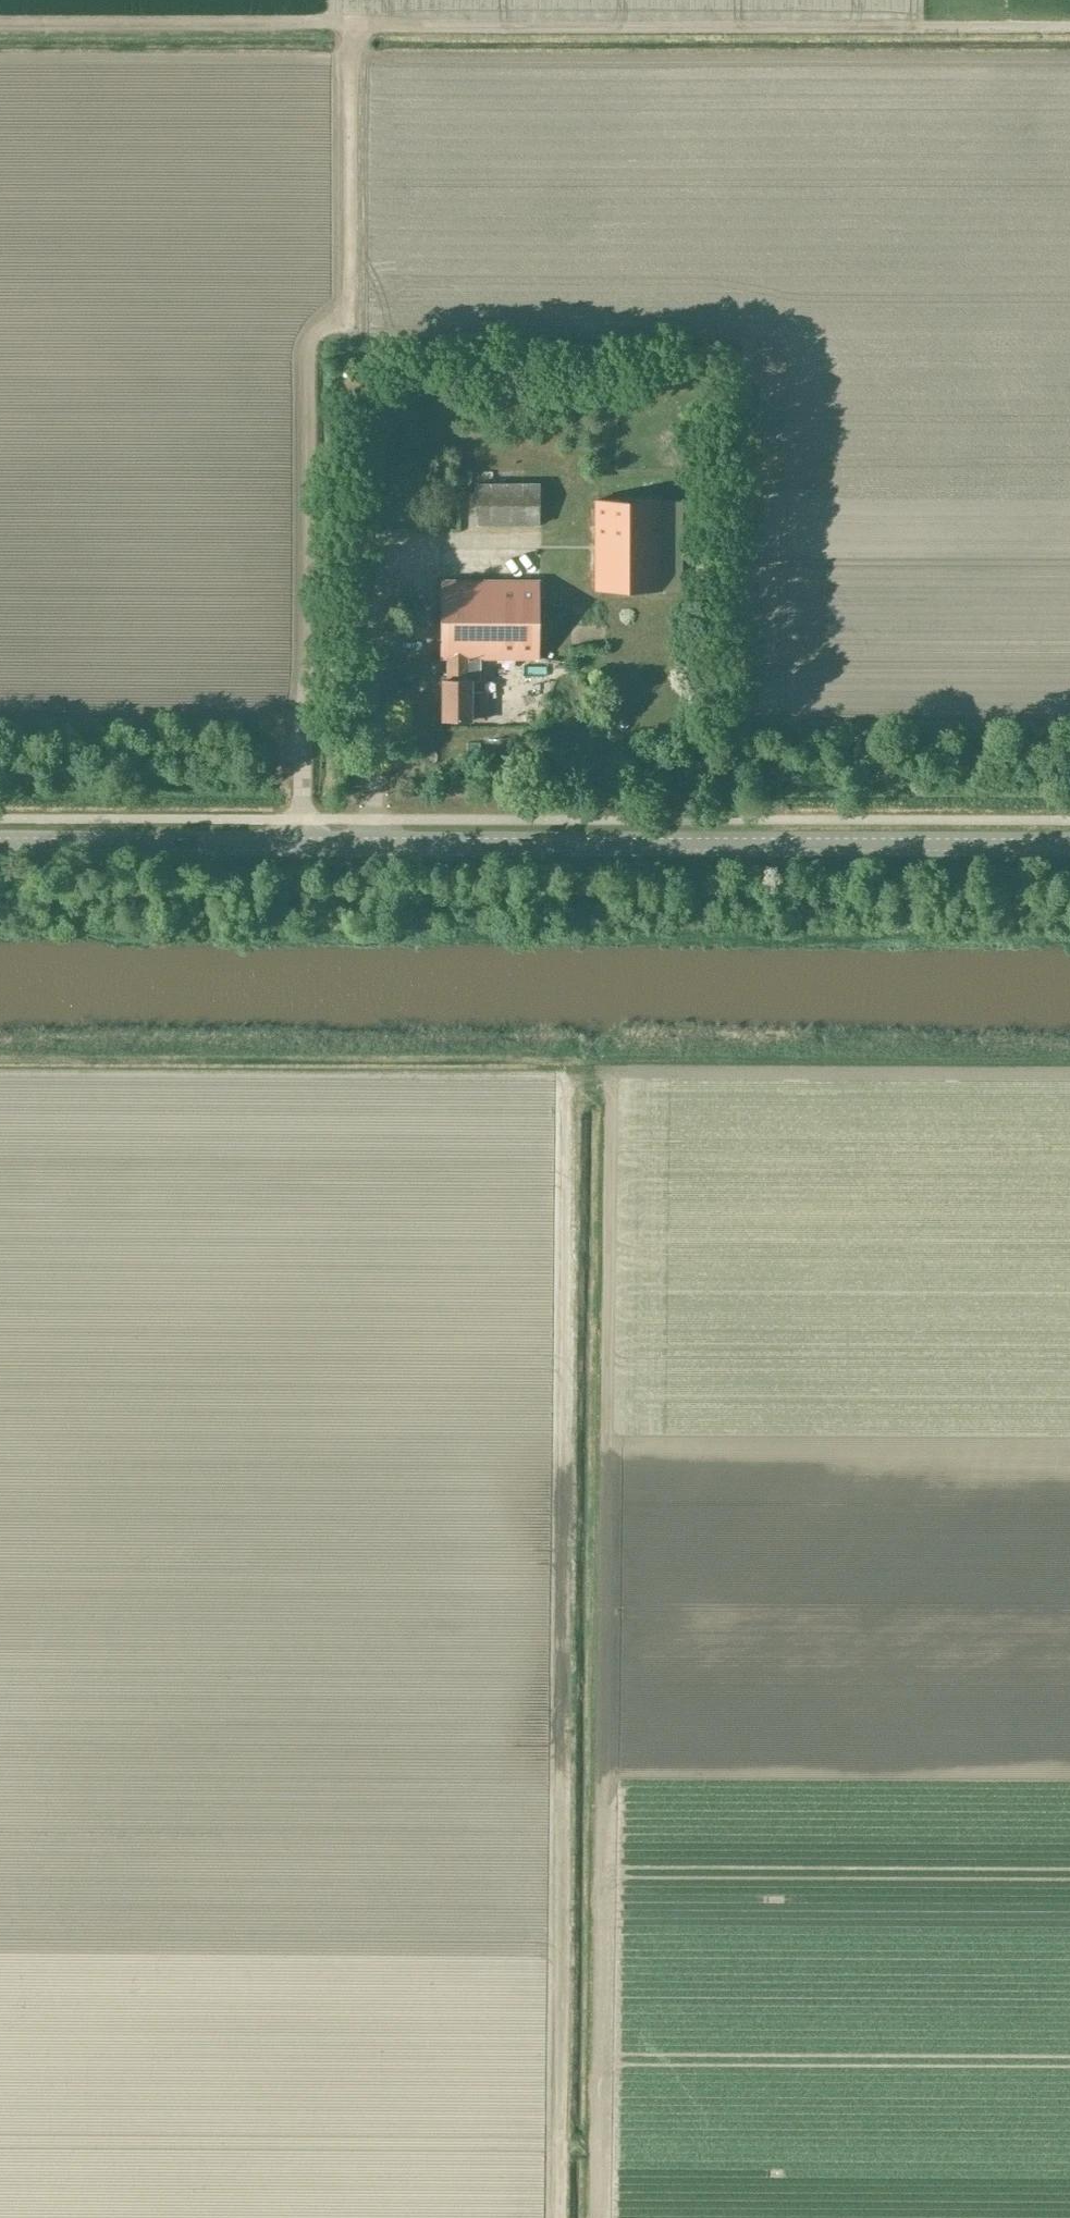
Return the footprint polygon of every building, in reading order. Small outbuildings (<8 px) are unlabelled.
[(475,526),(538,525),(538,482),(474,483),(475,526)] [(660,534),(594,534),(594,623),(660,623),(660,534)] [(537,582),(440,581),(439,658),(446,658),(446,680),(441,680),(441,719),(484,720),(484,691),(470,691),(470,681),(479,681),(479,658),(536,659),(537,582)]
